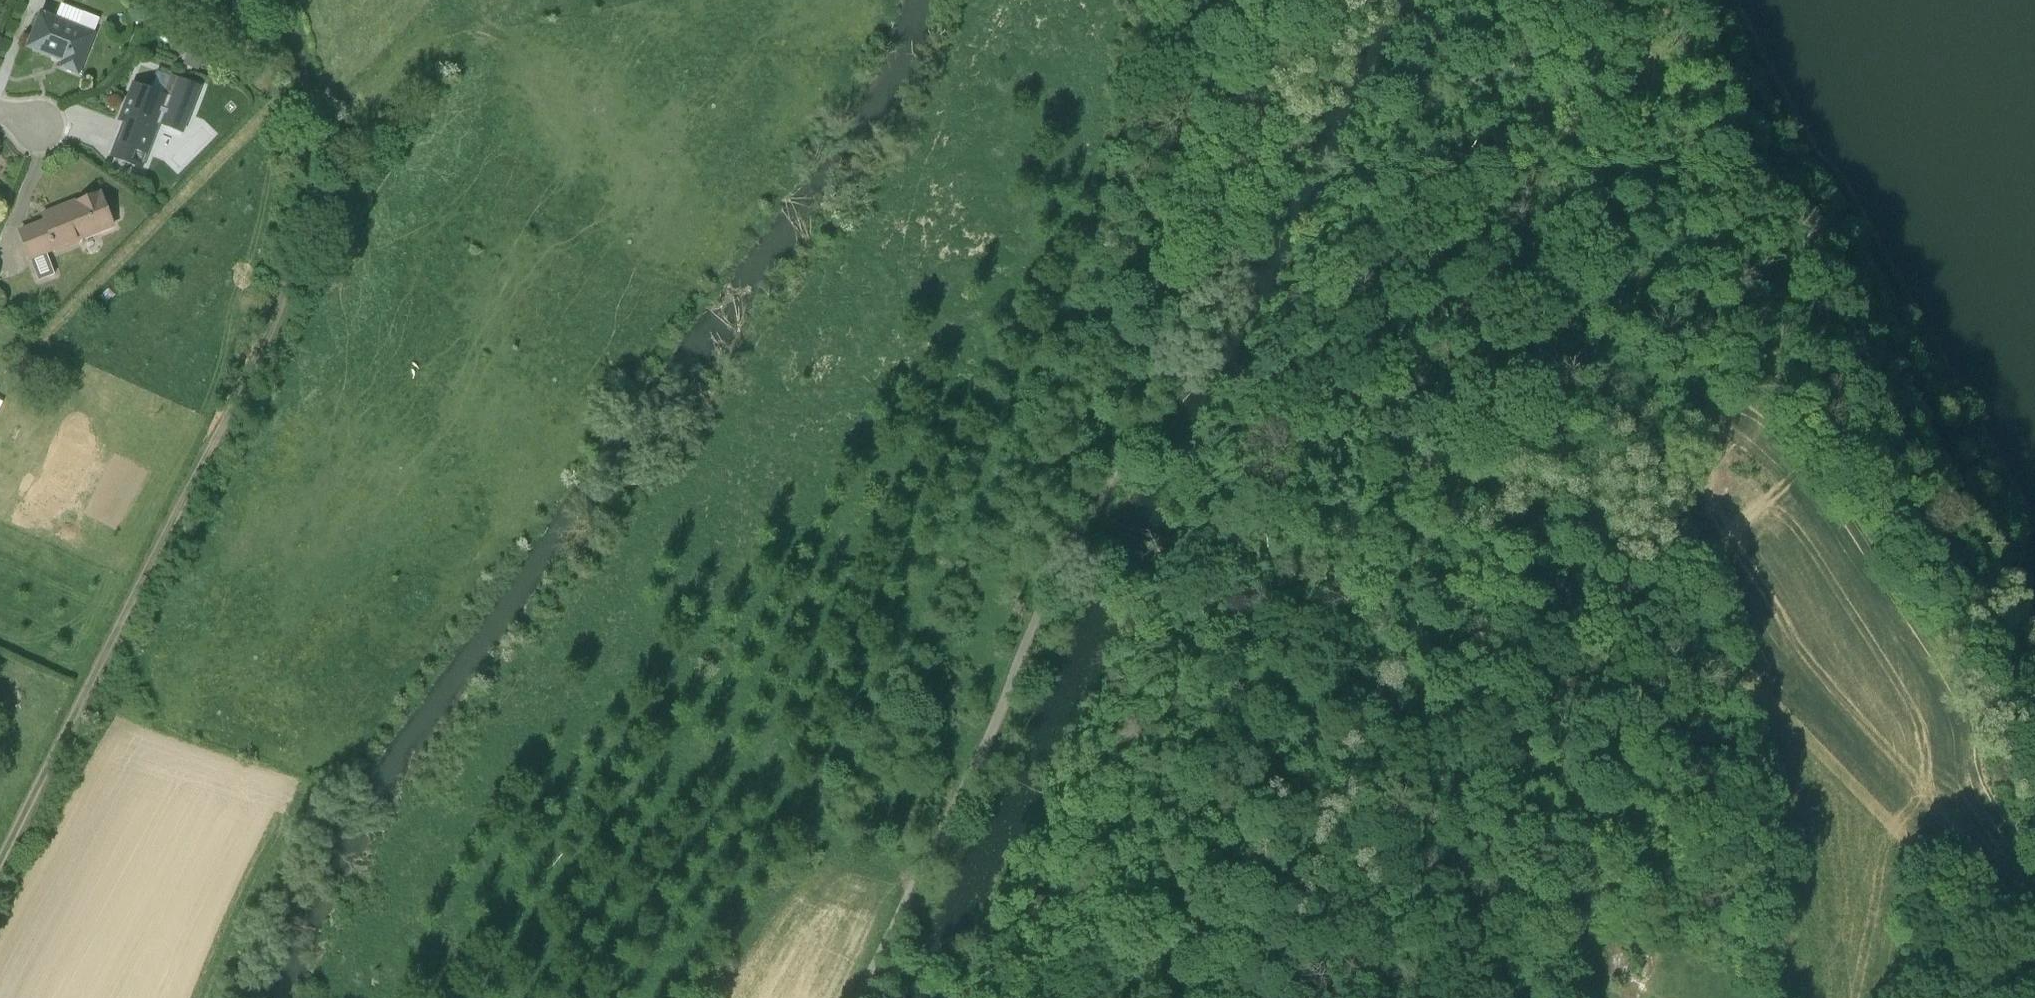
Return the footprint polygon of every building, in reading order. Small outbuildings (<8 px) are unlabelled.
[(99,21),(61,6),(56,17),(40,11),(26,47),(62,61),(59,68),(78,75),(99,21)] [(170,98),(132,84),(117,122),(123,123),(115,143),(148,156),(159,125),(183,135),(200,89),(177,80),(170,98)] [(77,244),(114,230),(100,191),(39,214),(42,221),(17,230),(29,262),(77,244)] [(2034,620),(2016,630),(2034,664),(2034,621),(2034,620)]
